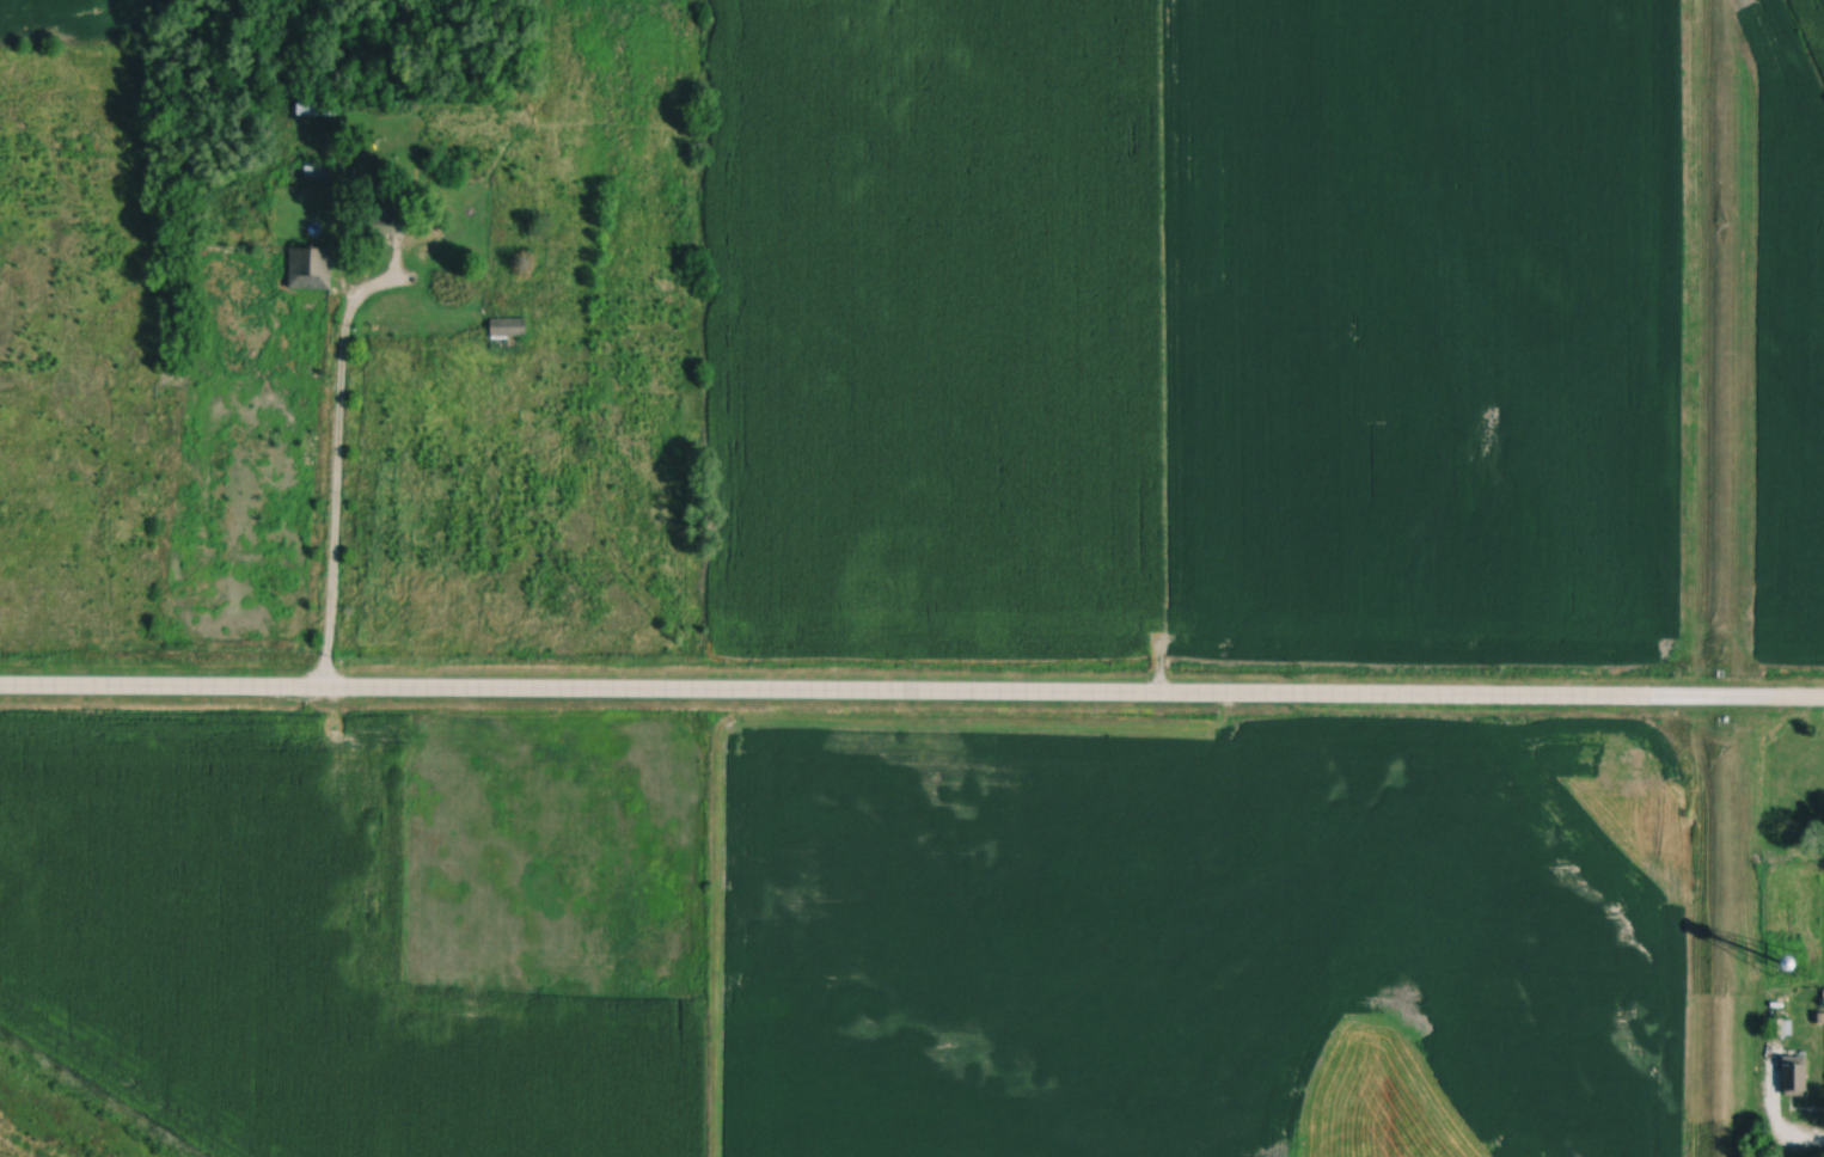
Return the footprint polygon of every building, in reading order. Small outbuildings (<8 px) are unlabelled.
[(334,290),(335,247),(292,246),(291,289),(334,290)] [(492,337),(529,337),(529,318),(492,318),(492,337)] [(1810,1058),(1785,1058),(1785,1112),(1810,1112),(1810,1058)]
